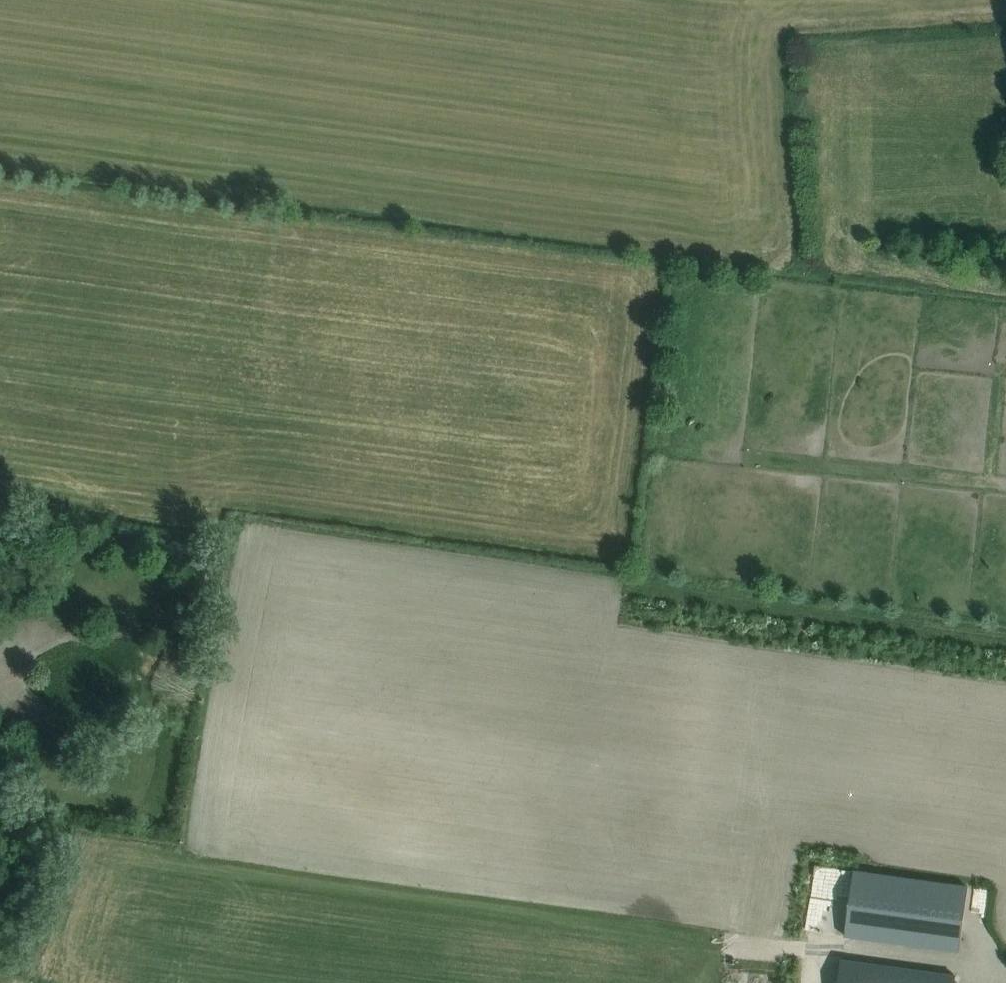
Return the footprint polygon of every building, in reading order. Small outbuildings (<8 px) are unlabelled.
[(957,950),(966,885),(855,868),(846,933),(957,950)] [(954,976),(843,959),(839,982),(953,982),(954,976)]
